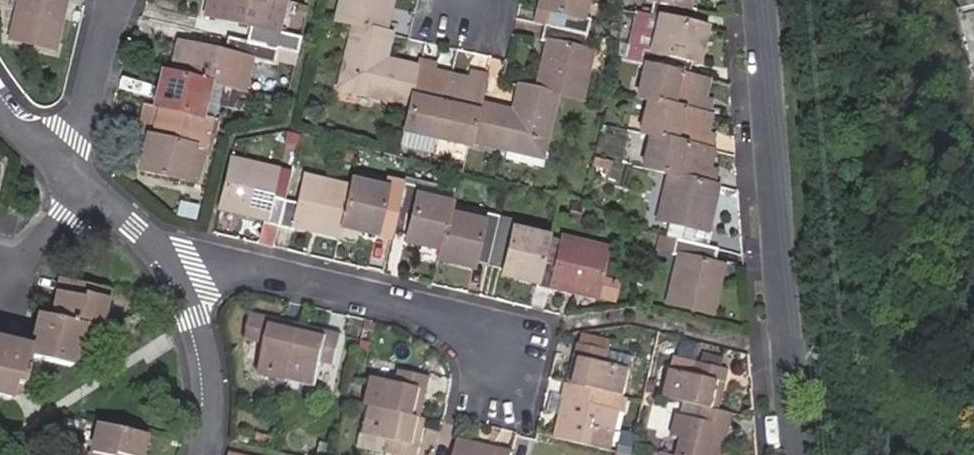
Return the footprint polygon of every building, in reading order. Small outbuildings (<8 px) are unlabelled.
[(54,18),(59,19),(63,1),(57,0),(18,0),(9,39),(52,49),(58,26),(52,24),(54,18)] [(283,1),(279,0),(207,0),(204,14),(225,19),(226,14),(239,17),(238,22),(247,24),(243,40),(274,48),(295,53),(300,36),(276,31),(283,1)] [(391,0),(339,0),(334,21),(353,25),(383,32),(391,0)] [(586,0),(540,0),(538,8),(546,9),(543,25),(584,34),(588,20),(581,19),(586,0)] [(689,0),(653,0),(650,16),(655,16),(656,17),(692,25),(695,11),(687,9),(689,0)] [(543,25),(546,9),(538,8),(535,23),(543,25)] [(648,51),(656,17),(655,16),(650,16),(634,12),(622,61),(637,64),(641,49),(648,51)] [(695,62),(703,28),(692,25),(656,17),(648,51),(641,49),(637,64),(643,65),(678,74),(682,59),(695,62)] [(408,104),(417,69),(392,63),(390,68),(381,66),(382,60),(389,33),(383,32),(353,25),(337,86),(408,104)] [(579,100),(590,52),(581,49),(584,34),(543,25),(539,39),(549,42),(538,90),(555,94),(579,100)] [(241,91),(248,60),(271,64),(274,48),(243,40),(224,36),(221,53),(210,51),(209,56),(196,53),(197,47),(176,42),(169,74),(207,83),(222,86),(241,91)] [(209,56),(210,51),(197,47),(196,53),(209,56)] [(390,68),(392,63),(382,60),(381,66),(390,68)] [(435,137),(449,76),(429,71),(431,64),(419,61),(417,69),(408,104),(402,130),(435,137)] [(702,99),(706,80),(678,74),(643,65),(635,98),(646,101),(706,115),(709,101),(702,99)] [(199,117),(207,83),(169,74),(161,72),(153,106),(164,109),(161,123),(204,134),(208,119),(199,117)] [(477,104),(484,77),(471,74),(469,81),(449,76),(435,137),(468,145),(469,141),(477,104)] [(214,121),(222,86),(207,83),(199,117),(208,119),(214,121)] [(540,158),(555,94),(538,90),(519,85),(513,112),(477,104),(469,141),(540,158)] [(704,134),(708,116),(706,115),(646,101),(638,134),(648,136),(708,151),(712,136),(704,134)] [(161,123),(164,109),(153,106),(141,103),(138,118),(161,123)] [(157,139),(161,123),(138,118),(134,134),(146,137),(157,139)] [(184,180),(191,147),(201,149),(204,134),(161,123),(157,139),(146,137),(137,170),(184,180)] [(431,154),(435,137),(402,130),(399,146),(431,154)] [(210,151),(213,136),(204,134),(201,149),(206,151),(210,151)] [(707,169),(710,151),(708,151),(648,136),(641,169),(667,175),(710,185),(713,171),(707,169)] [(198,184),(206,151),(201,149),(191,147),(184,180),(198,184)] [(267,198),(273,171),(229,160),(217,208),(262,219),(261,224),(276,228),(282,202),(267,198)] [(704,232),(715,186),(710,185),(667,175),(656,219),(683,226),(679,242),(705,247),(708,233),(704,232)] [(339,227),(349,187),(304,177),(296,205),(282,202),(276,228),(291,231),(292,225),(337,237),(339,227)] [(417,187),(419,181),(403,177),(401,184),(417,187)] [(391,226),(401,184),(387,180),(385,189),(350,181),(349,187),(339,227),(374,235),(377,223),(391,226)] [(448,203),(451,188),(419,181),(417,187),(415,196),(448,203)] [(445,213),(448,203),(415,196),(417,187),(401,184),(391,226),(407,230),(404,243),(436,251),(445,213)] [(195,221),(198,206),(179,201),(175,217),(195,221)] [(487,259),(497,216),(483,212),(481,222),(445,213),(436,251),(434,259),(470,268),(473,256),(487,259)] [(538,263),(544,237),(510,229),(512,220),(497,216),(487,259),(501,263),(499,275),(533,283),(538,263)] [(671,253),(674,240),(656,236),(652,248),(670,253),(671,253)] [(554,266),(559,241),(544,237),(538,263),(554,266)] [(598,279),(605,249),(560,238),(559,241),(554,266),(538,263),(533,283),(532,288),(546,291),(547,287),(593,298),(598,279)] [(709,315),(720,266),(711,264),(716,250),(705,247),(679,242),(674,240),(671,253),(677,255),(666,304),(709,315)] [(80,324),(98,329),(108,289),(61,277),(51,317),(39,314),(31,350),(0,342),(0,395),(11,398),(12,393),(20,395),(29,357),(70,367),(80,324)] [(612,302),(617,283),(598,279),(593,298),(612,302)] [(288,380),(300,330),(273,324),(274,318),(251,313),(244,341),(250,343),(266,346),(262,363),(259,376),(287,383),(288,380)] [(301,324),(274,318),(273,324),(300,330),(301,324)] [(327,337),(328,331),(301,324),(300,330),(327,337)] [(334,366),(342,334),(328,331),(327,337),(300,330),(288,380),(316,388),(322,364),(334,366)] [(624,398),(630,368),(608,363),(610,351),(609,351),(612,340),(583,333),(580,344),(579,344),(575,357),(580,358),(574,386),(624,398)] [(262,363),(266,346),(250,343),(246,359),(262,363)] [(630,368),(633,357),(610,351),(608,363),(630,368)] [(714,410),(721,382),(727,383),(730,369),(722,367),(725,358),(704,353),(702,363),(674,356),(664,398),(701,407),(714,410)] [(574,386),(580,358),(575,357),(569,385),(574,386)] [(416,417),(423,388),(429,389),(432,377),(399,370),(396,382),(372,377),(365,406),(370,407),(416,417)] [(720,412),(727,383),(721,382),(714,410),(720,412)] [(625,414),(628,399),(624,398),(574,386),(569,385),(564,384),(561,397),(552,395),(547,413),(559,415),(565,417),(564,422),(557,420),(553,438),(567,441),(585,446),(611,452),(621,413),(625,414)] [(422,418),(429,389),(423,388),(416,417),(422,418)] [(422,418),(416,417),(370,407),(363,435),(387,441),(385,454),(391,454),(418,454),(420,449),(416,447),(422,418)] [(725,425),(731,426),(734,415),(720,412),(714,410),(701,407),(699,419),(676,414),(671,436),(680,438),(676,454),(725,454),(727,447),(720,445),(725,425)] [(420,449),(427,419),(422,418),(416,447),(420,449)] [(145,434),(98,423),(91,454),(140,454),(145,434)] [(727,447),(731,426),(725,425),(720,445),(727,447)] [(636,434),(623,431),(618,453),(624,454),(631,454),(636,434)] [(481,451),(483,445),(458,439),(454,454),(497,454),(481,451)] [(585,446),(567,441),(565,454),(570,454),(583,454),(585,446)] [(500,449),(483,445),(481,451),(497,454),(498,454),(500,449)]
